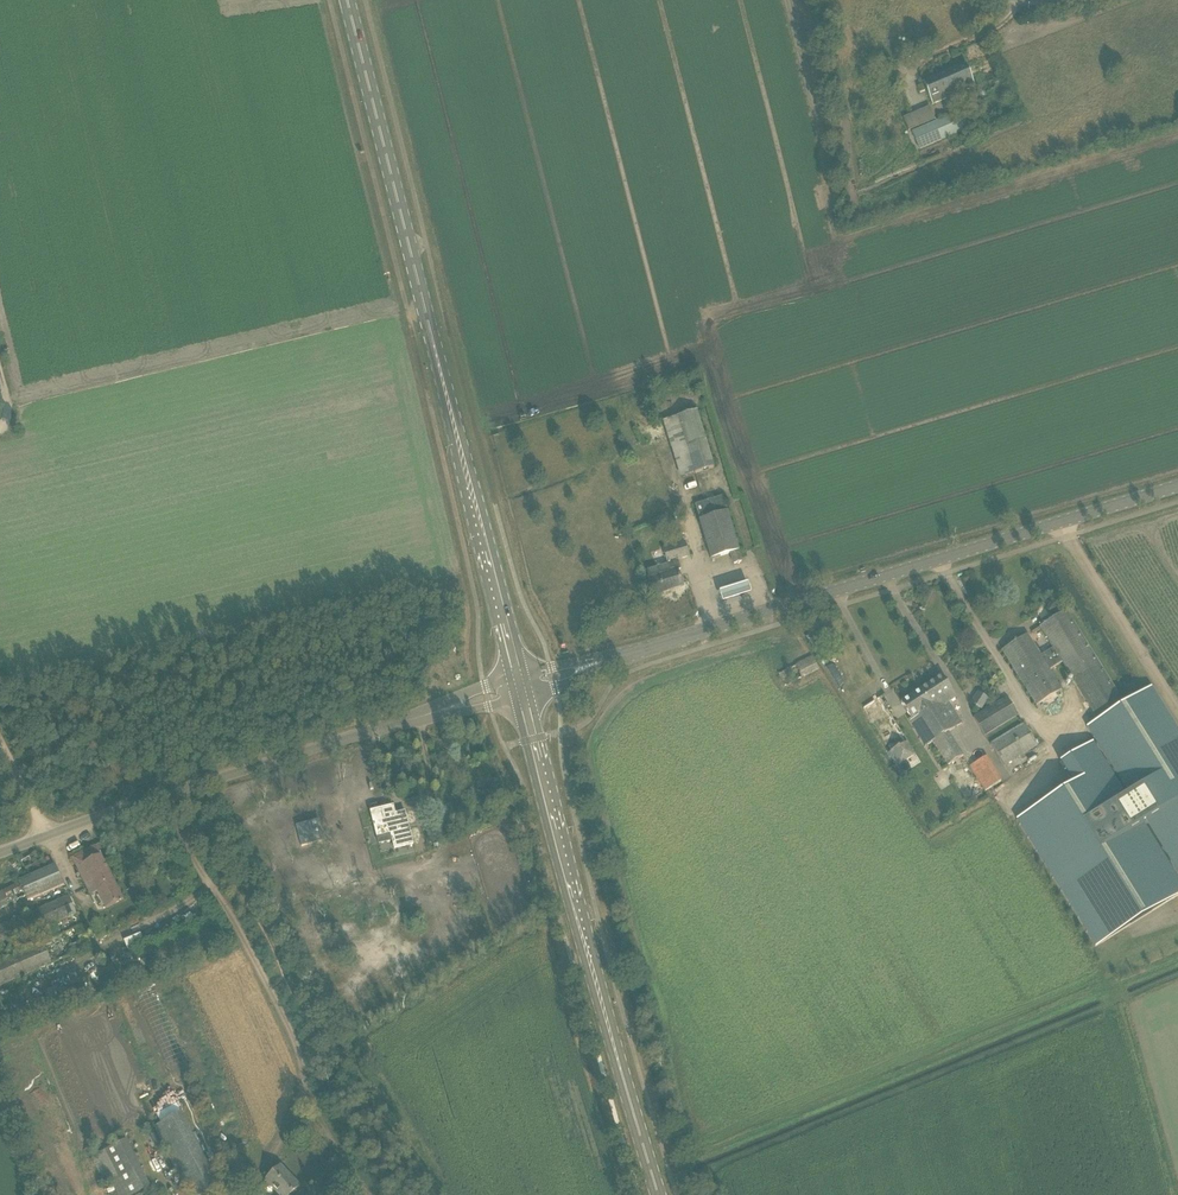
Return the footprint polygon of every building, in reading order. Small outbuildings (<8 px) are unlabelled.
[(975,86),(966,64),(944,74),(954,95),(975,86)] [(954,95),(944,74),(923,83),(932,104),(954,95)] [(974,99),(966,103),(971,113),(978,109),(974,99)] [(968,128),(964,117),(960,110),(912,131),(919,149),(968,128)] [(678,417),(695,473),(714,468),(697,411),(678,417)] [(695,505),(708,546),(712,559),(730,553),(734,564),(742,561),(723,497),(695,505)] [(678,560),(689,556),(685,542),(684,542),(682,534),(670,538),(673,546),(663,549),(667,562),(668,562),(671,571),(649,578),(654,595),(683,586),(678,570),(681,569),(678,560)] [(1054,613),(1057,607),(1049,602),(1046,609),(1054,613)] [(1098,717),(1121,701),(1065,611),(1041,627),(1054,648),(1041,656),(1027,635),(1003,650),(1037,705),(1062,690),(1049,670),(1062,662),(1097,717),(1098,717)] [(785,686),(819,669),(812,657),(779,674),(785,686)] [(920,690),(949,733),(962,724),(948,702),(956,697),(942,676),(920,690)] [(1086,728),(1095,742),(1060,763),(1073,784),(1016,820),(1095,947),(1177,895),(1177,731),(1150,687),(1086,728)] [(949,733),(920,690),(901,702),(912,719),(916,716),(949,767),(964,757),(949,733)] [(976,691),(970,702),(981,709),(988,697),(976,691)] [(1019,715),(1006,696),(1000,700),(973,717),(985,736),(1019,715)] [(901,774),(911,767),(921,761),(880,698),(864,708),(870,719),(868,720),(901,774)] [(1024,723),(990,743),(1005,767),(1014,761),(1024,754),(1038,746),(1024,723)] [(983,791),(1001,781),(986,755),(968,765),(983,791)] [(394,849),(403,846),(413,844),(405,811),(395,813),(393,805),(371,812),(374,825),(387,822),(393,843),(394,849)] [(322,841),(316,820),(296,825),(301,846),(322,841)] [(72,857),(73,861),(91,895),(98,892),(106,908),(123,900),(101,855),(96,845),(72,857)] [(42,859),(37,851),(21,861),(26,869),(42,859)] [(0,876),(0,914),(28,902),(64,886),(55,865),(20,881),(15,870),(0,876)] [(77,914),(68,896),(0,926),(0,948),(77,914)] [(0,960),(0,987),(91,946),(82,924),(0,960)] [(123,938),(126,950),(144,945),(140,933),(123,938)] [(13,1026),(9,1018),(0,1022),(0,1031),(13,1026)] [(273,1079),(282,1075),(280,1070),(286,1067),(283,1062),(268,1070),(273,1079)] [(220,1187),(181,1112),(181,1113),(177,1104),(157,1115),(161,1123),(154,1127),(185,1188),(192,1184),(197,1194),(204,1194),(220,1187)] [(127,1138),(99,1151),(119,1194),(132,1194),(149,1187),(127,1138)] [(274,1189),(280,1194),(290,1194),(299,1186),(280,1166),(266,1180),(274,1189)]
